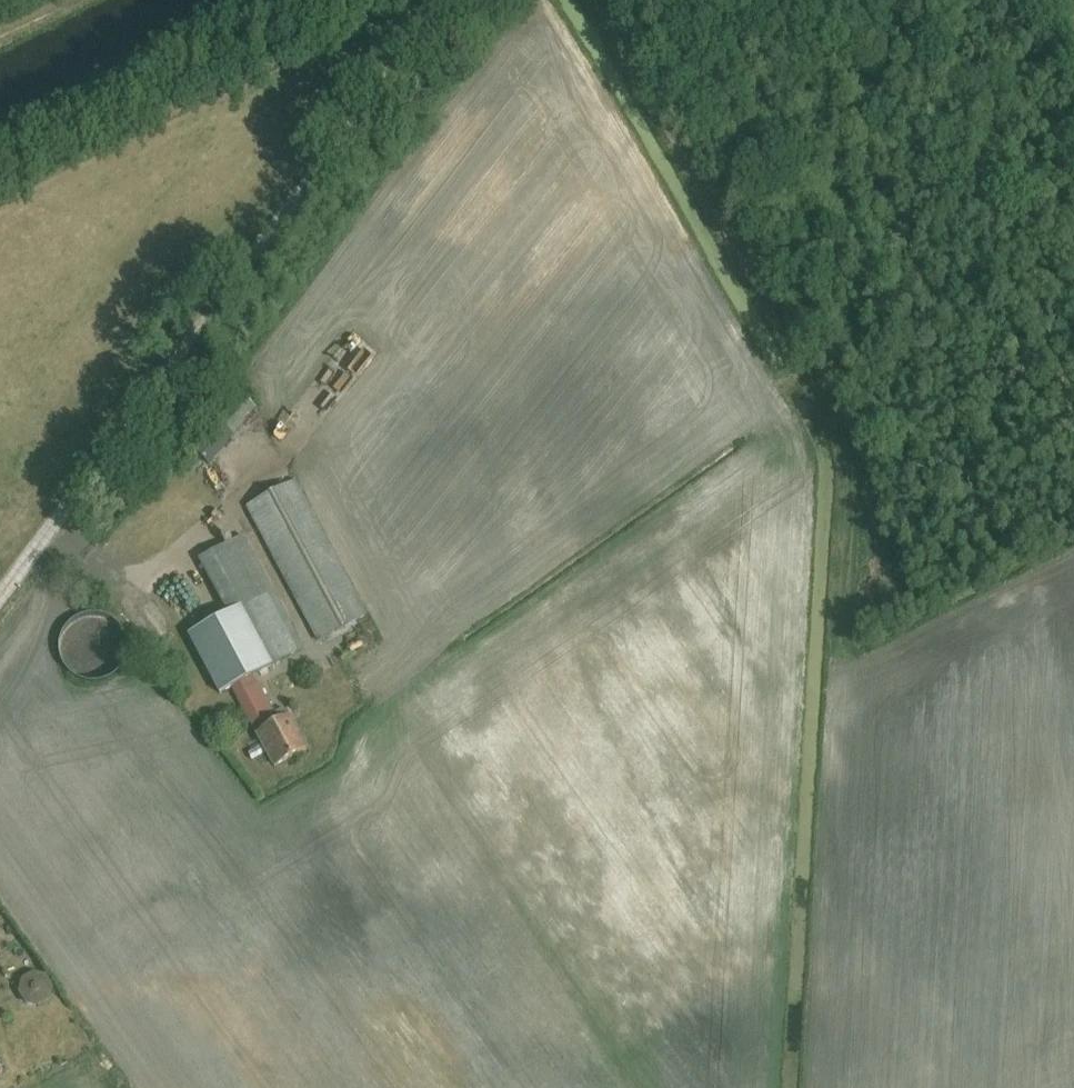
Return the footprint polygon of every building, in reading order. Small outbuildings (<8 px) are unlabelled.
[(212,446),(207,450),(212,456),(256,416),(241,399),(202,435),(212,446)] [(366,615),(295,480),(246,506),(318,641),(366,615)] [(304,649),(244,535),(200,559),(228,613),(188,634),(220,694),(233,687),(275,766),(307,750),(285,709),(275,714),(254,675),(304,649)] [(60,649),(63,661),(69,671),(78,678),(88,681),(100,681),(110,677),(119,670),(125,661),(128,650),(127,638),(122,627),(113,619),(103,614),(90,613),(78,617),(68,625),(62,636),(60,649)]
